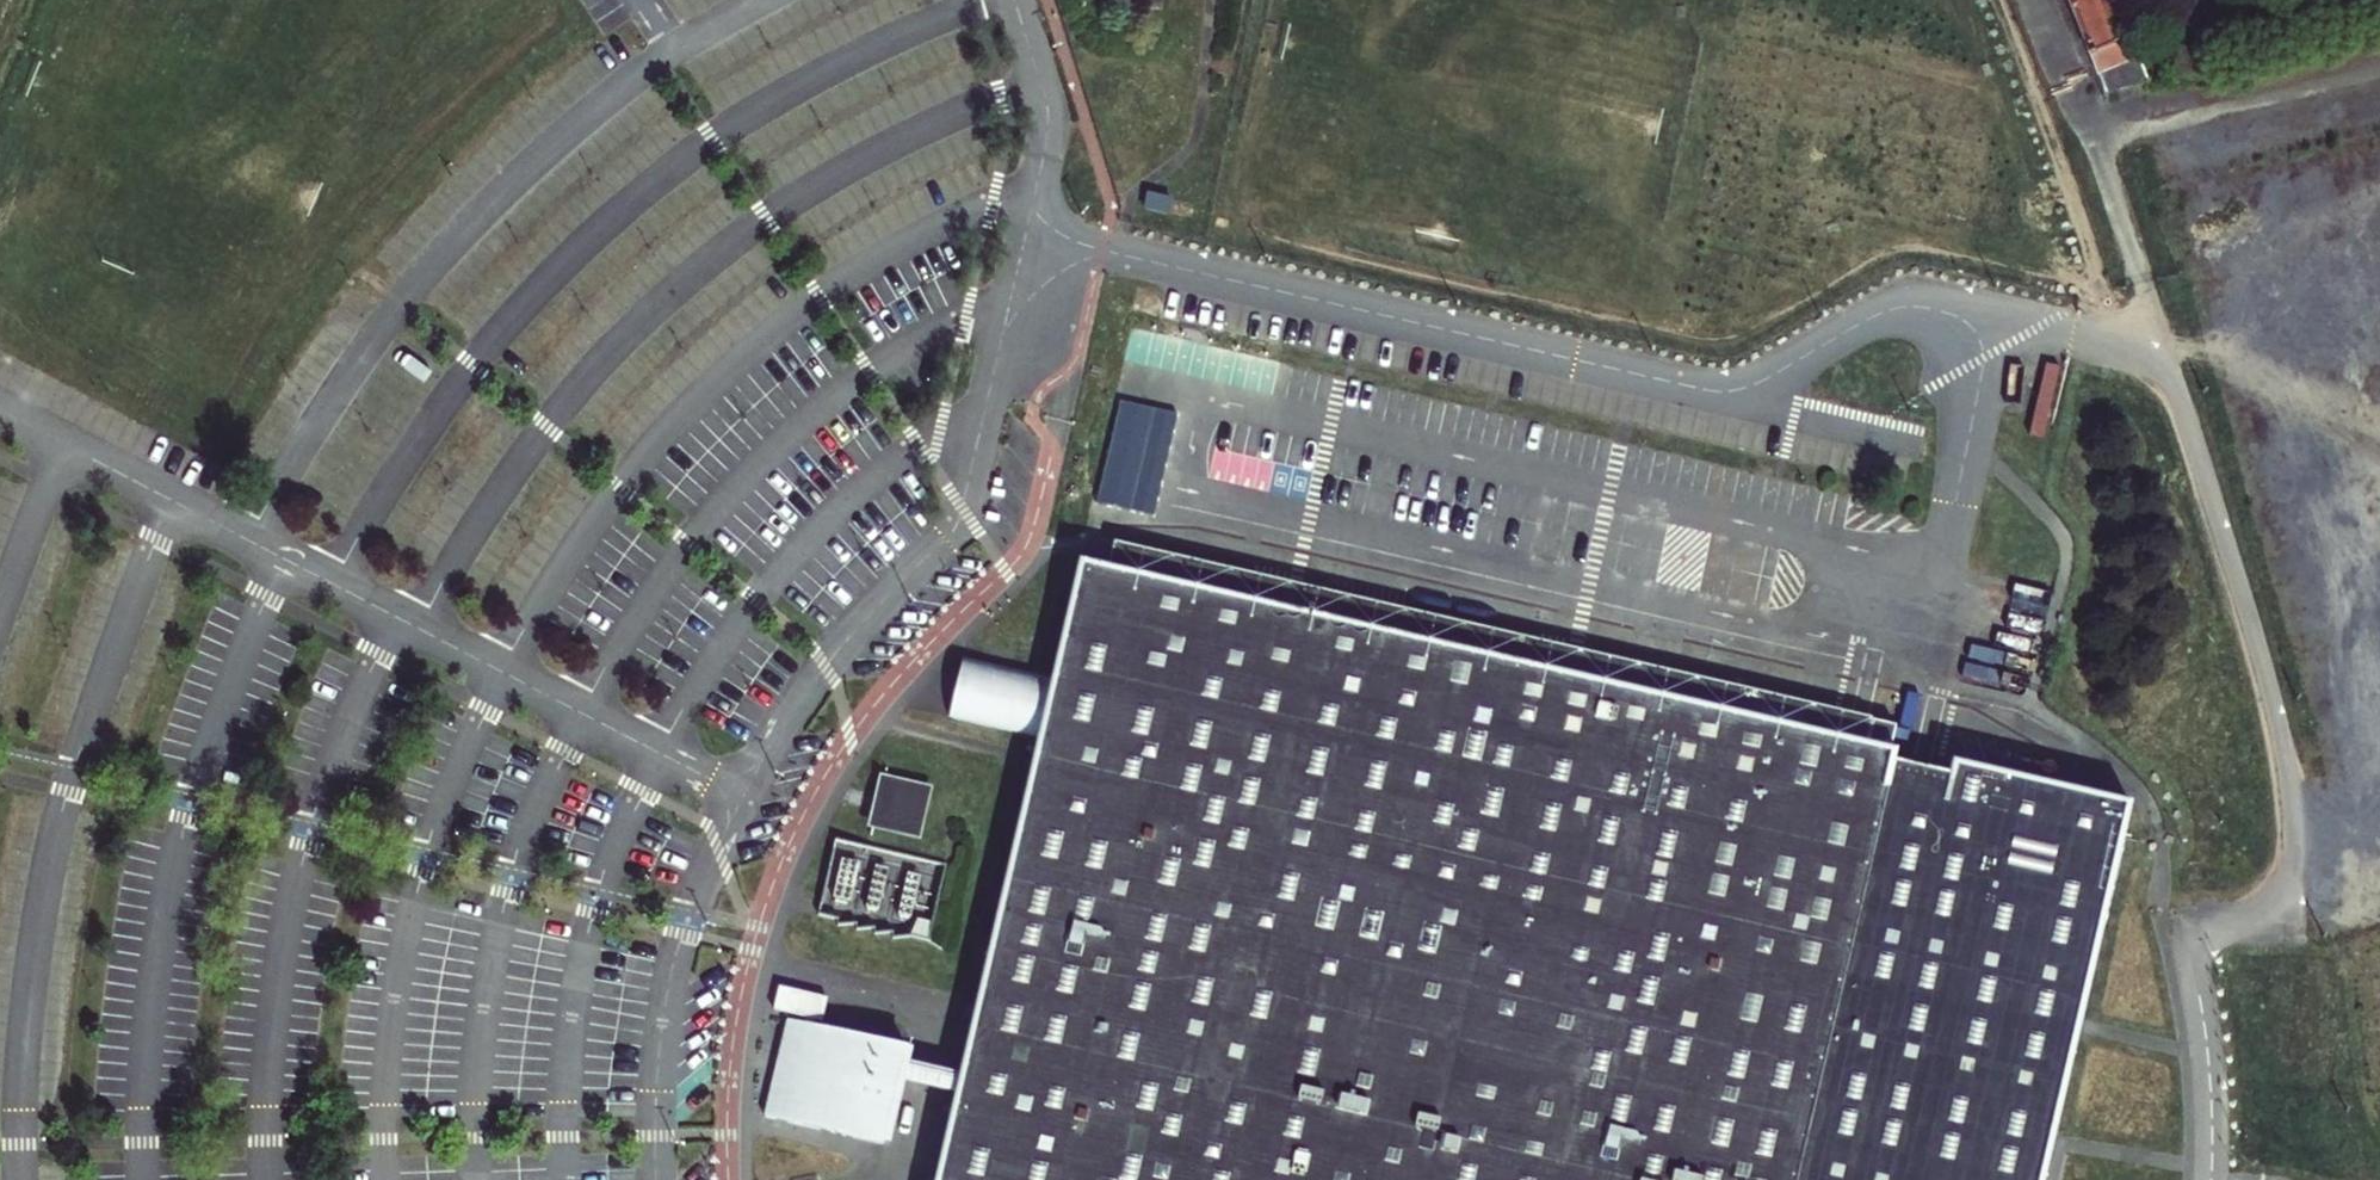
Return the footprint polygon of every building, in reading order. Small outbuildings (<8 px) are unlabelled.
[(2102,89),(2146,77),(2140,62),(2148,59),(2125,0),(2069,0),(2102,89)] [(2047,436),(2059,365),(2040,362),(2029,433),(2047,436)] [(1077,561),(1893,748),(1898,725),(1083,537),(1081,544),(1077,561)] [(2057,1133),(2081,1027),(2084,1015),(2133,802),(1955,762),(1959,740),(1898,725),(1893,748),(1077,561),(1049,675),(961,656),(946,719),(1035,737),(966,1047),(910,1033),(905,1055),(962,1067),(936,1179),(2046,1179),(2057,1133)] [(925,791),(883,781),(874,823),(916,832),(925,791)] [(911,937),(928,941),(946,865),(836,840),(820,913),(837,917),(839,923),(854,922),(857,928),(874,927),(877,931),(891,931),(895,937),(911,937)] [(917,1001),(798,974),(789,1015),(793,1016),(792,1024),(787,1023),(777,1071),(896,1098),(905,1055),(910,1033),(917,1001)]
